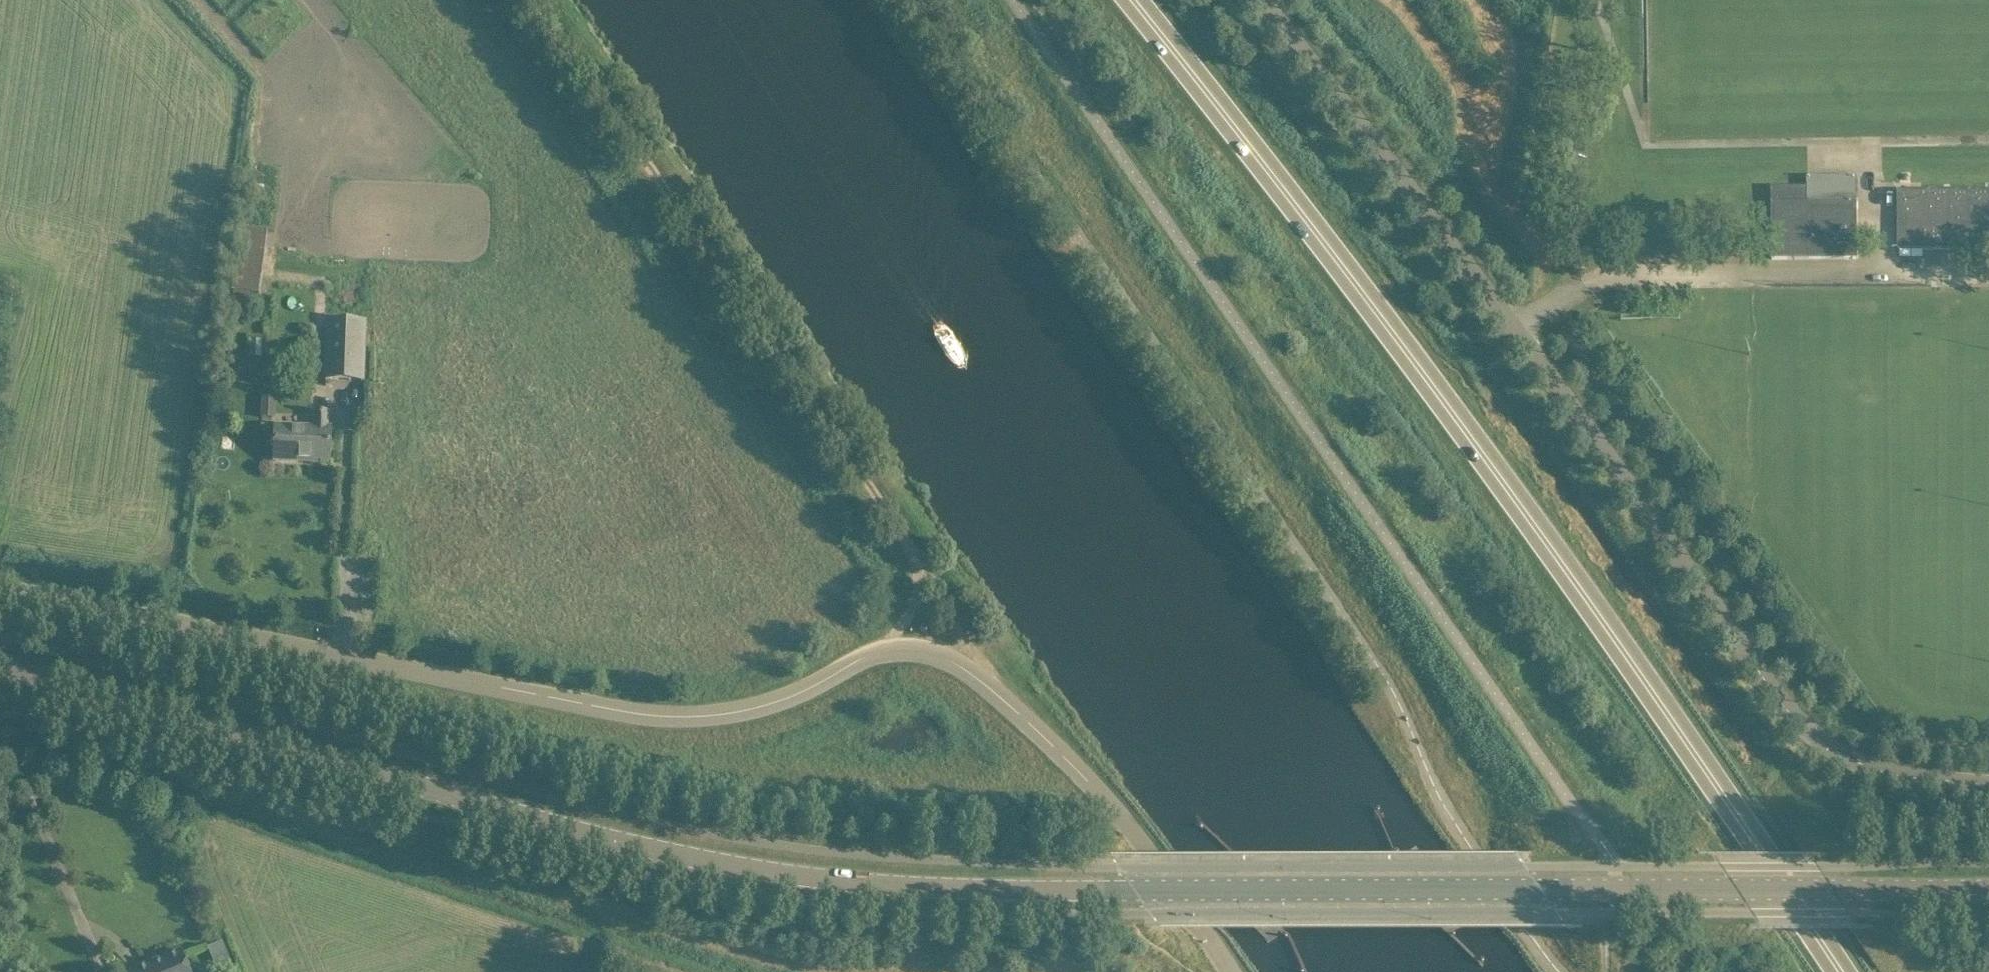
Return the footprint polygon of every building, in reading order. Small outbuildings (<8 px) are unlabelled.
[(1807,187),(1771,188),(1772,201),(1772,260),(1788,260),(1858,259),(1858,209),(1858,201),(1857,201),(1807,201),(1807,187)] [(1898,191),(1898,250),(1988,250),(1988,190),(1898,191)] [(240,227),(231,292),(251,295),(259,296),(268,232),(267,231),(242,228),(240,227)] [(8,305),(12,288),(0,285),(0,303),(8,305)] [(326,368),(326,379),(350,380),(363,380),(365,322),(327,321),(326,368)] [(275,427),(275,441),(274,461),(329,463),(330,429),(328,428),(328,413),(315,412),(314,428),(275,427)] [(225,944),(210,950),(217,965),(231,959),(225,945),(225,944)] [(180,952),(131,971),(189,971),(180,952)]
